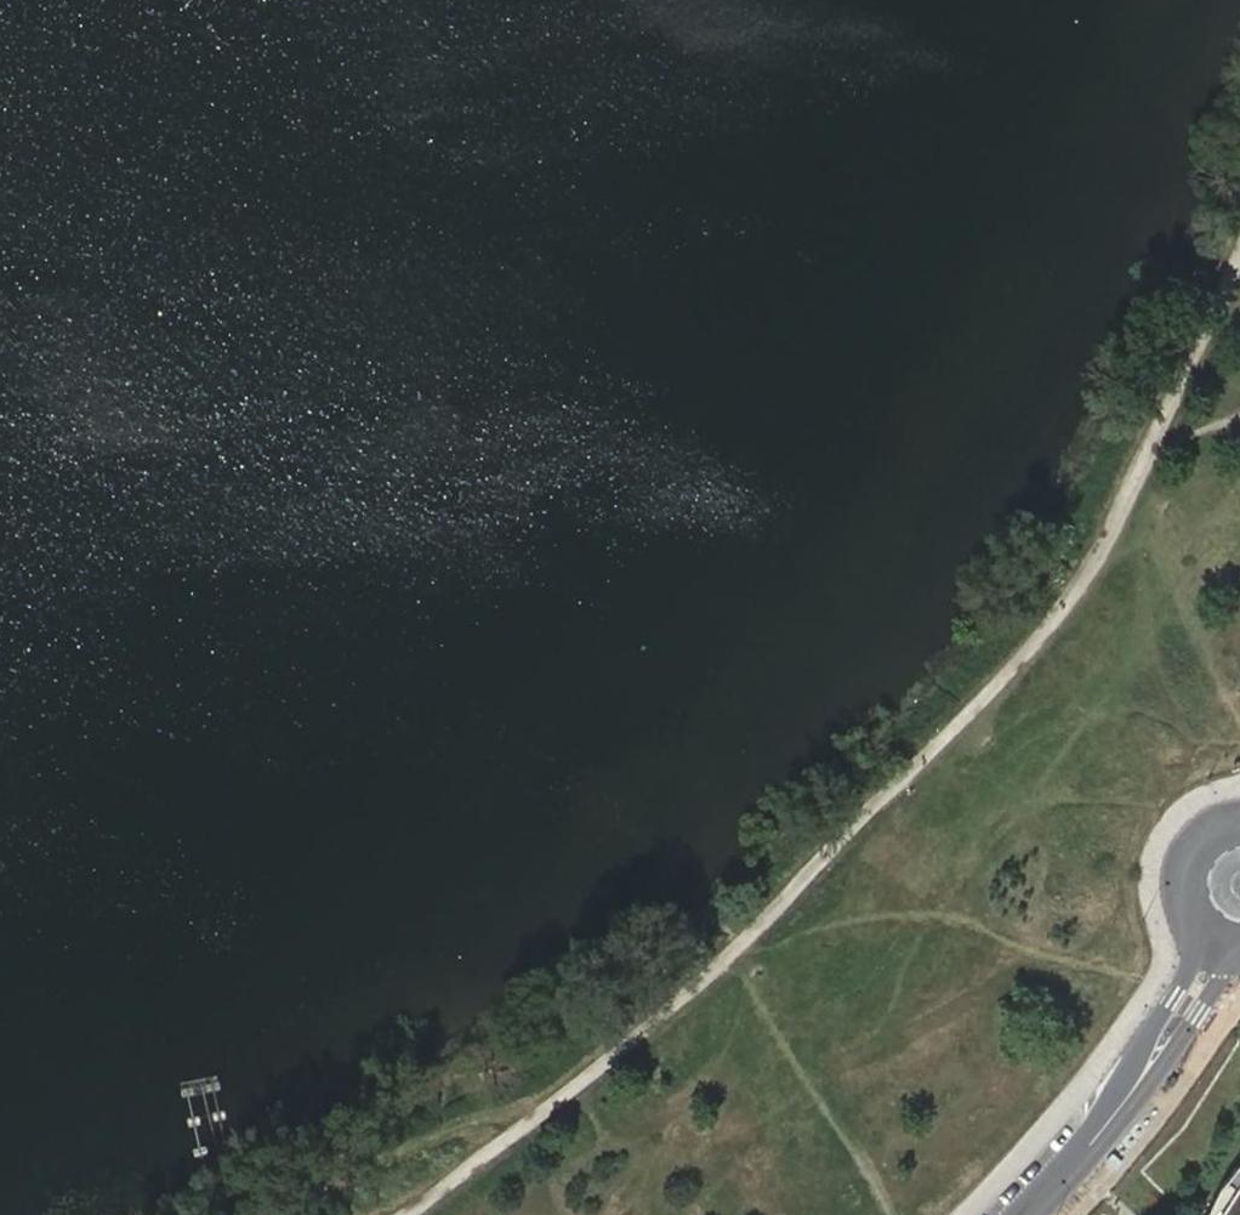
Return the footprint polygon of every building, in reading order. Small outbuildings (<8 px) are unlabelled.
[(1223,1187),(1210,1214),(1239,1214),(1239,1166),(1223,1187)]
